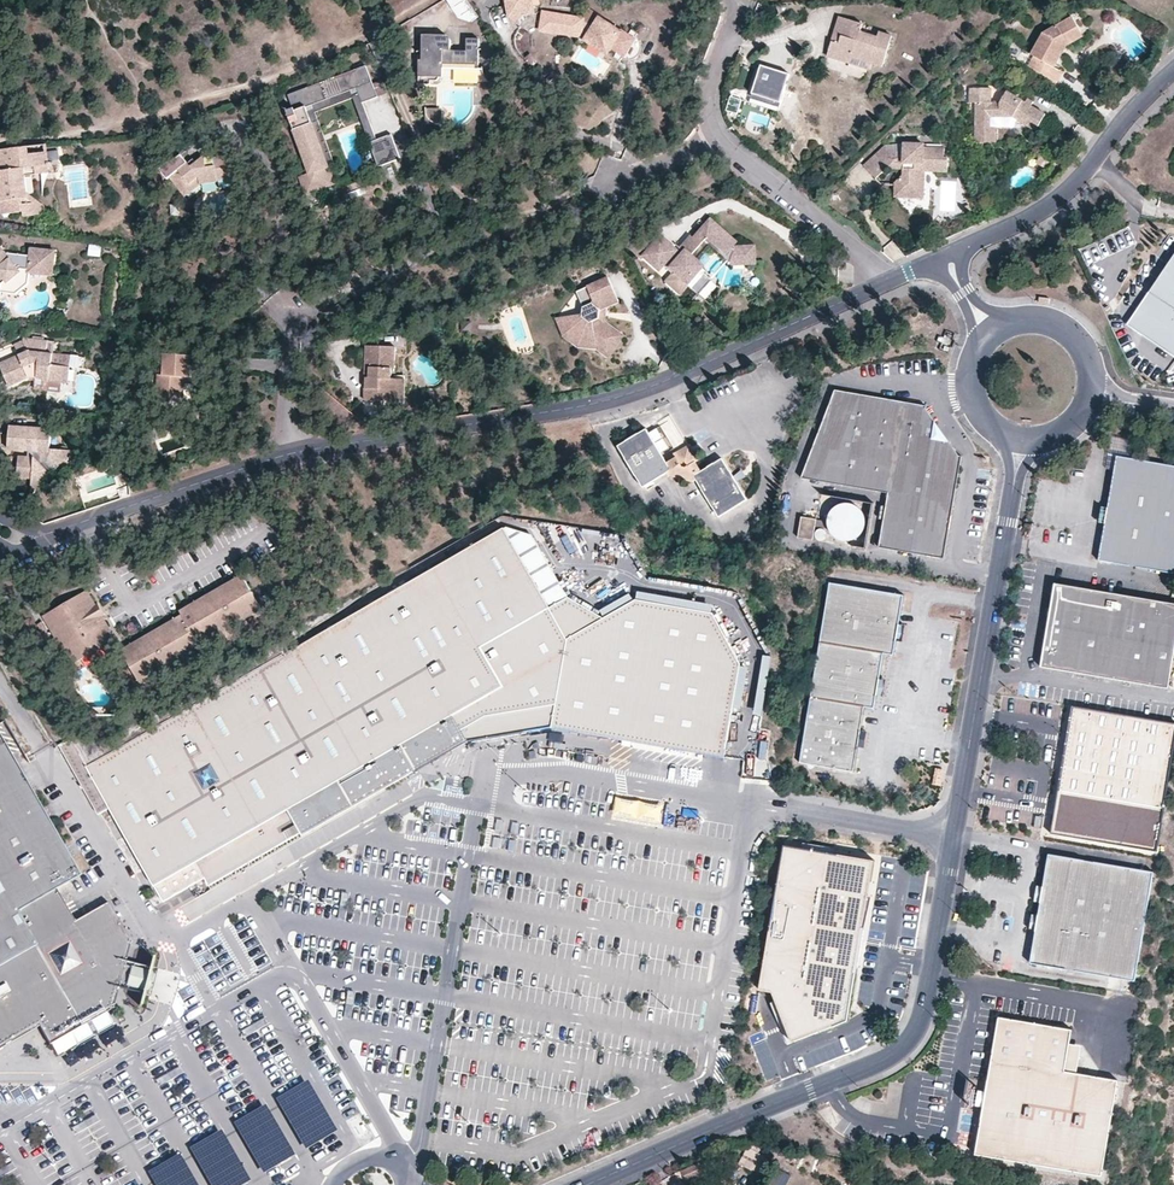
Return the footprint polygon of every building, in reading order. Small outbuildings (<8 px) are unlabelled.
[(461,24),(475,15),(466,0),(445,0),(461,24)] [(530,11),(528,0),(506,0),(508,15),(530,11)] [(593,27),(598,18),(599,17),(587,10),(581,20),(593,27)] [(613,47),(617,50),(623,54),(633,39),(626,35),(619,30),(618,32),(598,18),(593,27),(581,20),(542,14),(540,29),(578,35),(606,52),(610,45),(613,47)] [(839,42),(831,40),(827,54),(850,62),(852,56),(883,66),(893,35),(880,31),(878,36),(861,31),(863,23),(840,15),(834,32),(841,35),(839,42)] [(1029,65),(1057,81),(1062,71),(1054,66),(1067,42),(1065,40),(1080,33),(1071,17),(1043,31),(1030,53),(1034,55),(1029,65)] [(630,28),(626,35),(633,39),(637,32),(630,28)] [(841,35),(834,32),(831,40),(839,42),(841,35)] [(1065,40),(1067,42),(1082,36),(1080,33),(1065,40)] [(443,82),(479,81),(478,39),(467,38),(467,51),(451,52),(450,43),(448,40),(447,39),(445,39),(446,36),(419,37),(419,51),(424,50),(424,59),(419,59),(419,83),(432,83),(432,80),(440,80),(440,76),(443,76),(443,82)] [(640,43),(633,39),(623,54),(630,58),(640,43)] [(623,54),(617,50),(613,57),(620,60),(623,54)] [(522,58),(530,68),(536,63),(528,54),(522,58)] [(787,73),(759,63),(749,92),(778,101),(787,73)] [(362,104),(376,98),(365,67),(287,95),(292,109),(286,111),(309,173),(299,177),(305,194),(333,184),(303,102),(354,83),(362,104)] [(552,81),(548,74),(543,78),(547,85),(552,81)] [(372,83),(376,96),(385,94),(381,80),(372,83)] [(1035,128),(1044,112),(1030,104),(1024,100),(1006,90),(999,101),(990,101),(989,87),(969,87),(969,101),(975,101),(975,134),(990,134),(990,126),(990,115),(1012,115),(1035,128)] [(441,107),(426,108),(426,110),(427,112),(428,114),(429,117),(431,118),(433,120),(436,121),(438,122),(441,122),(441,107)] [(990,134),(975,134),(975,141),(995,141),(995,126),(990,126),(990,134)] [(378,168),(399,160),(396,151),(390,154),(387,146),(393,143),(390,135),(368,143),(378,168)] [(390,154),(396,151),(393,143),(387,146),(390,154)] [(924,171),(946,172),(947,157),(943,157),(944,148),(923,146),(922,144),(903,143),(903,158),(897,158),(884,145),(863,166),(875,178),(887,167),(902,168),(902,172),(886,188),(896,198),(923,199),(924,171)] [(0,150),(0,170),(4,169),(5,176),(0,176),(0,213),(21,211),(22,216),(34,215),(32,202),(26,197),(25,191),(24,175),(34,175),(42,165),(46,164),(44,145),(0,150)] [(215,178),(234,176),(232,154),(212,156),(212,154),(203,155),(201,153),(193,160),(190,156),(175,167),(176,168),(168,175),(182,193),(197,181),(215,179),(215,178)] [(1050,159),(1044,155),(1041,162),(1047,165),(1050,159)] [(47,174),(46,164),(42,165),(34,175),(47,174)] [(42,206),(33,198),(33,197),(25,191),(26,197),(32,202),(34,215),(43,214),(42,206)] [(966,214),(972,212),(969,205),(963,207),(966,214)] [(719,227),(709,219),(693,238),(698,243),(689,252),(682,246),(677,253),(675,252),(676,250),(661,238),(646,255),(660,267),(663,265),(667,268),(675,260),(681,266),(677,269),(674,274),(671,276),(685,288),(689,284),(699,293),(712,278),(694,261),(710,244),(729,260),(750,260),(750,256),(752,256),(753,255),(754,253),(754,252),(753,250),(752,249),(750,249),(750,245),(734,246),(731,244),(735,241),(726,233),(724,235),(723,234),(724,233),(725,231),(725,230),(724,229),(722,228),(720,227),(719,228),(718,229),(717,229),(719,227)] [(698,243),(693,238),(689,235),(681,245),(682,246),(689,252),(698,243)] [(86,254),(99,255),(100,244),(87,243),(86,254)] [(29,274),(51,276),(54,251),(30,249),(30,255),(6,253),(5,255),(0,249),(0,295),(0,294),(1,285),(6,281),(8,282),(19,273),(20,269),(28,271),(28,274),(29,274)] [(1132,315),(1136,333),(1173,358),(1173,251),(1132,315)] [(674,274),(677,269),(681,266),(675,260),(667,268),(674,274)] [(1,285),(0,294),(15,295),(28,285),(29,274),(28,274),(28,271),(20,269),(19,273),(8,282),(6,281),(1,285)] [(600,317),(601,308),(607,306),(618,300),(607,278),(577,291),(583,305),(582,311),(581,317),(570,321),(574,332),(570,339),(579,345),(595,339),(596,347),(608,355),(622,336),(605,322),(603,320),(600,317)] [(68,382),(70,366),(61,365),(51,364),(52,353),(46,352),(48,340),(23,337),(23,343),(27,350),(0,362),(0,366),(4,375),(13,371),(17,382),(30,377),(50,378),(50,380),(68,382)] [(368,399),(399,401),(400,378),(390,378),(390,367),(394,367),(395,346),(366,345),(365,366),(369,366),(368,377),(366,377),(365,388),(368,388),(368,399)] [(51,364),(61,365),(62,354),(52,353),(51,364)] [(156,395),(184,397),(185,382),(185,376),(191,377),(192,356),(165,353),(164,375),(157,374),(156,395)] [(13,371),(4,375),(9,386),(17,382),(13,371)] [(400,378),(399,401),(408,401),(409,378),(400,378)] [(368,388),(365,388),(359,388),(359,399),(368,399),(368,388)] [(879,549),(943,559),(959,455),(957,455),(947,441),(927,437),(930,420),(920,406),(920,403),(835,392),(802,480),(888,495),(879,549)] [(49,403),(36,402),(35,411),(48,412),(49,403)] [(51,429),(10,426),(9,437),(12,437),(12,449),(30,450),(30,458),(25,457),(24,461),(20,462),(19,464),(18,465),(18,468),(19,470),(22,471),(26,472),(33,472),(32,478),(32,481),(46,482),(47,476),(48,462),(50,462),(50,464),(51,466),(53,467),(55,467),(56,467),(57,467),(60,464),(61,449),(50,449),(51,429)] [(718,516),(747,499),(722,458),(702,470),(696,460),(696,454),(690,443),(677,449),(676,455),(667,461),(646,428),(618,445),(643,486),(667,472),(669,475),(693,480),(696,479),(718,516)] [(61,449),(60,464),(75,450),(61,449)] [(1105,522),(1099,559),(1106,560),(1173,572),(1173,465),(1117,455),(1113,473),(1107,506),(1105,522)] [(48,462),(47,476),(57,467),(56,467),(55,467),(53,467),(51,466),(50,464),(50,462),(48,462)] [(18,468),(18,465),(17,477),(32,478),(33,472),(26,472),(22,471),(19,470),(18,468)] [(46,482),(32,481),(31,495),(46,482)] [(825,504),(825,537),(862,537),(862,504),(825,504)] [(1105,522),(1107,506),(1101,505),(1098,521),(1105,522)] [(811,540),(815,519),(800,517),(796,537),(811,540)] [(532,533),(506,525),(87,766),(71,737),(59,744),(98,812),(109,806),(164,900),(205,877),(297,824),(301,831),(303,834),(467,740),(505,732),(553,723),(717,749),(732,664),(700,611),(632,600),(603,616),(568,596),(532,533)] [(210,638),(262,608),(260,605),(204,638),(187,610),(243,576),(242,573),(179,610),(181,613),(121,648),(123,651),(183,616),(199,645),(139,680),(141,683),(211,642),(210,638)] [(204,638),(260,605),(243,576),(187,610),(204,638)] [(800,761),(853,770),(857,745),(859,730),(864,705),(873,706),(876,693),(878,677),(882,652),(893,654),(895,638),(898,623),(903,594),(831,582),(800,761)] [(1056,587),(1042,670),(1168,691),(1173,660),(1173,608),(1056,587)] [(72,642),(82,659),(115,639),(101,616),(105,614),(99,603),(95,604),(87,590),(44,614),(62,647),(72,642)] [(183,616),(123,651),(139,680),(199,645),(183,616)] [(54,651),(58,648),(42,621),(38,623),(54,651)] [(898,623),(895,638),(901,639),(904,625),(898,623)] [(72,642),(62,647),(72,664),(82,659),(72,642)] [(878,677),(876,693),(882,693),(884,678),(878,677)] [(1073,704),(1067,745),(1064,761),(1059,790),(1164,808),(1173,748),(1173,721),(1073,704)] [(859,730),(857,745),(863,746),(866,731),(859,730)] [(40,1025),(51,1044),(72,1031),(79,1043),(113,1022),(106,1010),(115,1005),(120,984),(147,990),(149,981),(152,972),(125,966),(131,940),(109,901),(74,921),(55,888),(79,874),(0,735),(0,1048),(40,1025)] [(759,740),(755,757),(763,759),(767,741),(759,740)] [(1064,761),(1067,745),(1061,744),(1058,760),(1064,761)] [(944,770),(934,768),(932,782),(942,784),(944,770)] [(613,799),(612,821),(660,823),(661,801),(613,799)] [(1142,841),(1151,842),(1154,823),(1144,822),(1142,841)] [(297,824),(205,877),(209,884),(301,831),(297,824)] [(874,860),(784,846),(761,992),(772,992),(792,1042),(800,1039),(848,1021),(874,860)] [(1039,914),(1036,928),(1031,963),(1136,980),(1153,871),(1049,853),(1043,886),(1041,901),(1039,914)] [(1041,901),(1043,886),(1037,885),(1034,900),(1041,901)] [(1036,928),(1039,914),(1032,912),(1029,928),(1036,928)] [(986,1091),(983,1106),(975,1153),(1102,1174),(1118,1079),(1076,1071),(1064,1069),(1069,1042),(1071,1027),(998,1015),(986,1091)] [(1064,1069),(1076,1071),(1080,1043),(1069,1042),(1064,1069)] [(983,1106),(986,1091),(980,1090),(977,1105),(983,1106)] [(759,1155),(746,1148),(738,1164),(750,1171),(751,1169),(759,1155)] [(769,1160),(759,1155),(751,1169),(760,1174),(768,1163),(769,1160)] [(718,1166),(716,1157),(705,1162),(701,1163),(705,1171),(718,1166)] [(682,1181),(705,1173),(705,1171),(701,1163),(678,1171),(682,1181)] [(770,1184),(786,1184),(789,1173),(774,1170),(770,1184)]
